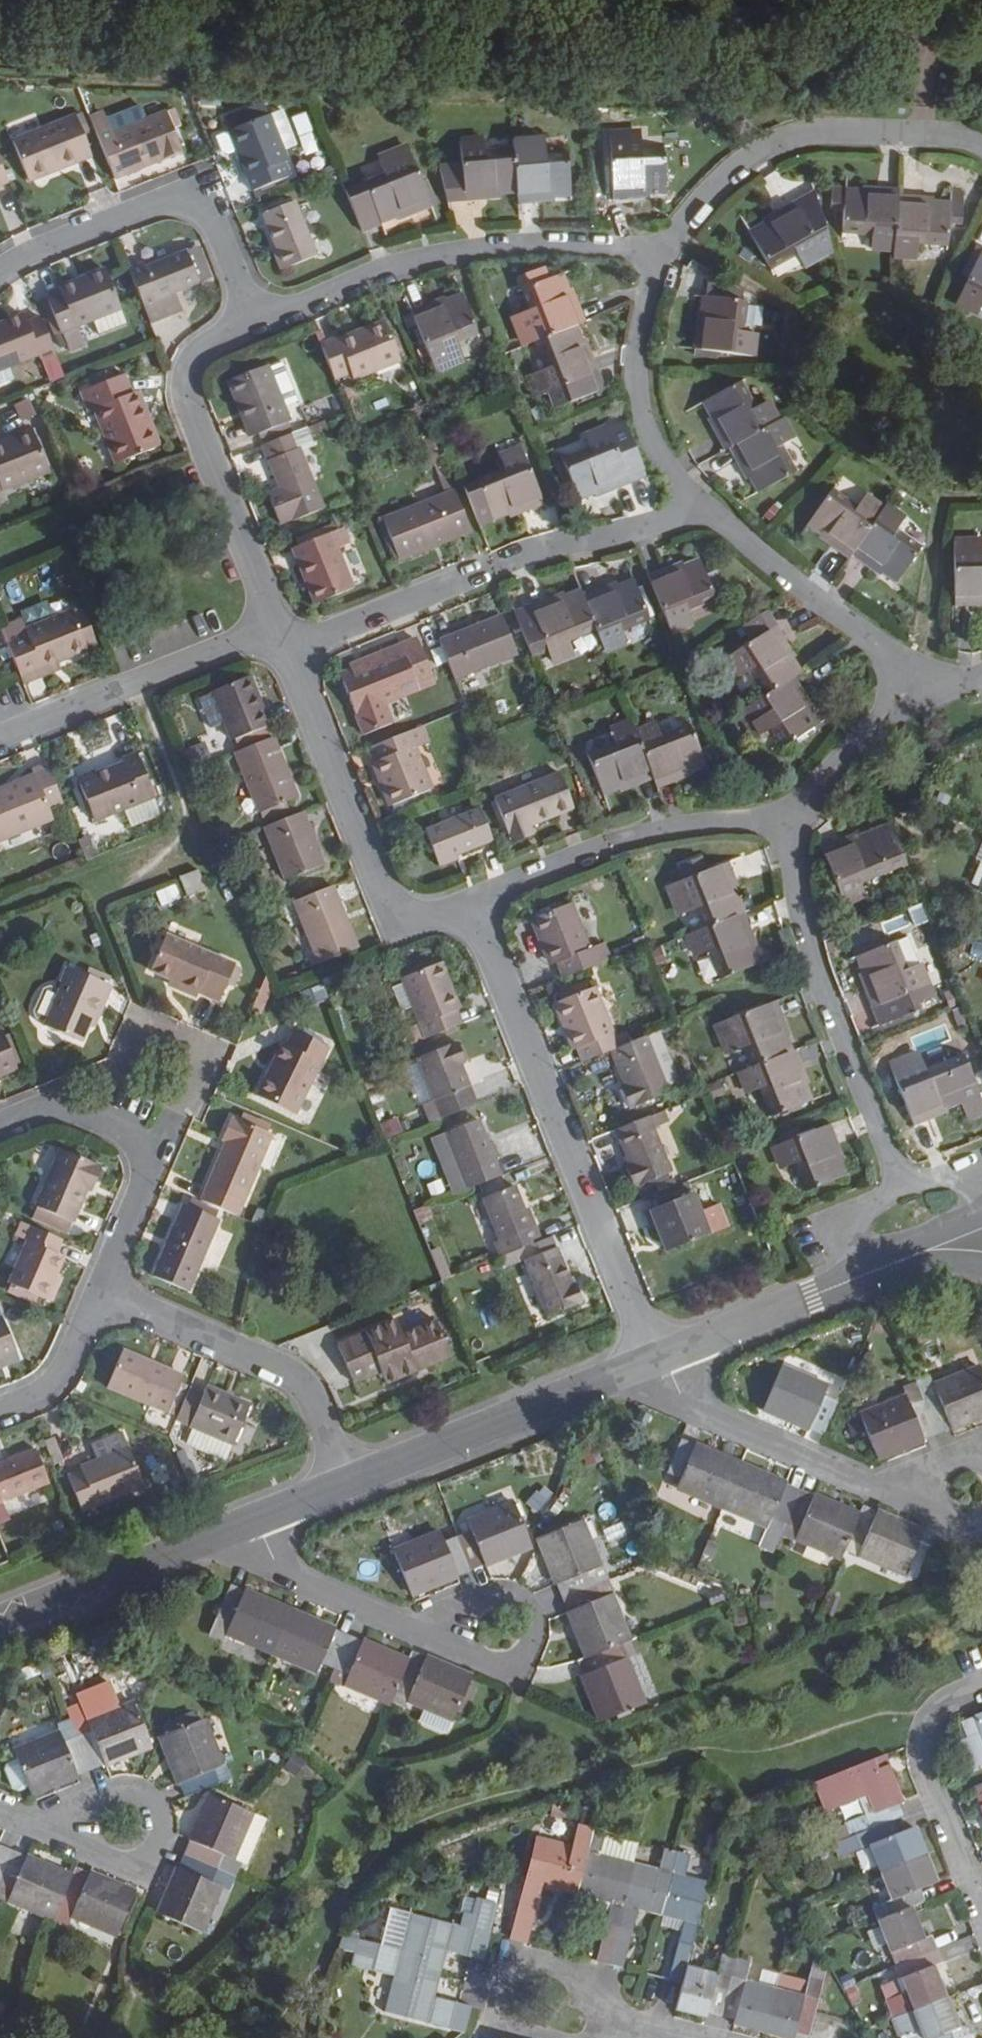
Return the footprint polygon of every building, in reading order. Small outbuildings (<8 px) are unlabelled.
[(268,117),(263,104),(243,112),(248,125),(268,117)] [(112,133),(110,128),(95,133),(107,160),(120,155),(128,174),(182,154),(166,112),(112,133)] [(284,165),(288,163),(286,160),(268,117),(248,125),(243,112),(223,119),(229,133),(237,152),(253,192),(288,178),(284,165)] [(295,145),(281,112),(268,117),(286,160),(291,157),(287,148),(295,145)] [(296,134),(311,132),(308,113),(294,114),(296,134)] [(14,143),(29,182),(52,174),(50,169),(59,165),(61,170),(91,158),(76,118),(14,143)] [(229,133),(216,139),(222,154),(226,157),(237,152),(229,133)] [(639,134),(609,136),(612,197),(627,196),(627,192),(632,192),(632,196),(642,196),(642,193),(663,192),(662,152),(640,154),(639,134)] [(544,157),(543,138),(512,141),(513,152),(517,192),(518,203),(533,201),(533,196),(538,195),(538,201),(547,200),(547,197),(568,195),(565,156),(544,157)] [(461,164),(438,165),(446,201),(480,199),(480,194),(486,193),(486,198),(493,198),(493,194),(517,192),(513,152),(484,154),(483,140),(460,142),(461,164)] [(364,185),(362,182),(343,190),(360,230),(398,215),(399,217),(408,213),(407,209),(412,207),(414,211),(428,206),(405,148),(376,160),(384,177),(364,185)] [(107,160),(115,179),(128,174),(120,155),(107,160)] [(59,165),(50,169),(52,174),(61,170),(59,165)] [(865,246),(866,234),(895,236),(897,199),(897,196),(874,195),(874,190),(868,190),(868,196),(862,195),(862,190),(844,189),(842,245),(865,246)] [(802,266),(832,251),(815,196),(781,214),(783,218),(777,221),(775,217),(770,219),(772,223),(752,233),(771,269),(796,256),(802,266)] [(912,205),(913,201),(897,199),(895,236),(894,254),(917,256),(917,242),(948,244),(949,204),(926,203),(926,200),(920,200),(920,205),(912,205)] [(316,257),(293,202),(262,214),(277,251),(273,252),(280,271),(316,257)] [(197,248),(186,253),(199,283),(210,279),(197,248)] [(144,269),(142,265),(129,271),(151,325),(182,312),(175,292),(199,283),(186,253),(186,251),(144,269)] [(981,306),(981,254),(958,301),(979,312),(981,306)] [(530,308),(513,315),(524,343),(535,339),(574,325),(581,322),(576,308),(571,309),(570,304),(574,303),(571,293),(569,294),(562,275),(545,280),(541,269),(514,278),(518,291),(523,288),(530,308)] [(59,289),(61,294),(47,299),(62,334),(120,309),(106,273),(86,282),(84,279),(59,289)] [(428,311),(426,306),(410,312),(433,369),(462,357),(456,340),(476,333),(461,295),(440,303),(439,301),(431,304),(433,309),(428,311)] [(741,328),(744,301),(705,295),(703,319),(699,319),(699,325),(704,325),(703,331),(698,331),(696,346),(752,353),(755,331),(741,328)] [(41,301),(56,336),(62,334),(47,299),(41,301)] [(54,352),(40,316),(26,322),(24,317),(8,324),(7,321),(0,324),(0,370),(11,366),(38,355),(40,358),(54,352)] [(582,347),(574,325),(535,339),(545,367),(534,372),(541,393),(550,390),(556,406),(601,389),(589,358),(584,360),(581,354),(587,352),(585,347),(582,347)] [(340,339),(339,337),(321,344),(335,378),(350,373),(353,379),(399,361),(385,326),(366,333),(365,329),(340,339)] [(0,370),(0,384),(15,378),(11,366),(0,370)] [(290,423),(268,367),(228,383),(235,401),(240,398),(250,421),(245,423),(251,438),(290,423)] [(116,465),(159,446),(150,425),(146,426),(132,392),(131,393),(123,375),(80,391),(89,412),(93,410),(101,407),(107,422),(100,425),(116,465)] [(725,431),(721,433),(728,447),(731,446),(778,421),(767,401),(755,408),(742,381),(706,400),(717,422),(715,423),(717,428),(722,426),(725,431)] [(150,425),(137,391),(132,392),(146,426),(150,425)] [(15,403),(21,421),(37,416),(31,398),(15,403)] [(250,421),(240,398),(235,401),(245,423),(250,421)] [(107,422),(101,407),(93,410),(100,425),(107,422)] [(10,423),(5,408),(0,409),(0,426),(10,423)] [(781,445),(792,439),(781,419),(778,421),(731,446),(739,460),(744,457),(747,463),(742,466),(746,471),(748,470),(759,490),(794,470),(781,445)] [(583,434),(588,448),(562,458),(576,495),(598,486),(600,489),(604,487),(603,482),(609,481),(610,483),(641,471),(623,422),(607,428),(606,426),(583,434)] [(299,449),(312,444),(306,428),(263,446),(281,490),(269,495),(281,525),(294,520),(295,523),(324,511),(299,449)] [(13,444),(0,449),(0,493),(35,479),(33,475),(48,470),(33,432),(11,440),(13,444)] [(0,444),(0,449),(13,444),(11,440),(0,444)] [(498,457),(503,468),(463,486),(478,522),(513,508),(515,511),(519,510),(518,504),(524,502),(525,507),(540,500),(520,448),(498,457)] [(735,461),(721,470),(731,484),(745,475),(735,461)] [(849,554),(851,553),(882,509),(864,495),(856,506),(832,489),(809,523),(827,536),(826,538),(831,542),(834,538),(838,542),(836,546),(849,554)] [(384,520),(399,560),(471,531),(455,491),(384,520)] [(884,506),(882,509),(851,553),(865,562),(867,558),(872,561),(870,566),(875,570),(877,566),(896,580),(919,548),(896,531),(903,519),(884,506)] [(351,545),(344,528),(295,549),(300,563),(297,564),(314,606),(355,590),(339,550),(351,545)] [(953,542),(954,604),(970,604),(970,599),(976,599),(976,603),(981,603),(981,542),(953,542)] [(668,583),(666,579),(651,584),(672,637),(693,628),(688,616),(715,605),(711,594),(720,591),(716,578),(706,581),(701,567),(679,577),(678,573),(672,575),(675,581),(668,583)] [(600,597),(598,592),(584,598),(595,627),(604,650),(626,641),(621,629),(646,619),(632,582),(611,591),(609,587),(604,588),(607,595),(600,597)] [(571,652),(566,639),(595,627),(584,598),(580,590),(558,599),(558,597),(551,599),(552,604),(548,605),(547,601),(514,614),(530,655),(545,648),(550,660),(571,652)] [(720,591),(711,594),(715,605),(724,601),(720,591)] [(97,647),(82,609),(73,612),(88,651),(97,647)] [(27,635),(7,643),(20,677),(41,669),(41,667),(56,661),(57,663),(88,651),(73,612),(72,611),(25,629),(27,635)] [(501,616),(439,641),(455,680),(517,655),(501,616)] [(736,678),(748,671),(763,695),(791,678),(796,674),(784,654),(787,652),(784,647),(779,650),(776,644),(780,642),(771,626),(723,657),(736,678)] [(364,735),(390,724),(383,706),(381,700),(432,680),(417,642),(400,649),(399,645),(363,660),(365,666),(351,671),(340,676),(364,735)] [(351,671),(365,666),(363,660),(349,666),(351,671)] [(796,695),(800,692),(791,678),(763,695),(740,710),(757,738),(773,728),(784,745),(818,723),(807,704),(808,704),(803,696),(799,699),(796,695)] [(268,727),(249,679),(212,692),(213,694),(225,723),(232,741),(268,727)] [(432,680),(381,700),(383,706),(434,686),(432,680)] [(225,723),(213,694),(199,699),(211,729),(225,723)] [(636,782),(638,787),(654,780),(634,731),(631,722),(602,734),(609,751),(589,759),(603,797),(624,788),(625,792),(634,788),(632,783),(636,782)] [(661,734),(657,723),(634,731),(654,780),(656,784),(671,777),(669,773),(676,771),(678,775),(683,773),(681,769),(702,761),(688,724),(661,734)] [(432,790),(408,732),(374,746),(380,760),(374,762),(384,789),(387,787),(394,805),(432,790)] [(298,800),(273,738),(235,754),(258,815),(298,800)] [(80,785),(95,821),(125,809),(132,827),(161,815),(154,797),(155,797),(139,754),(124,760),(125,763),(97,775),(99,778),(80,785)] [(63,802),(49,767),(34,773),(35,779),(15,787),(15,784),(0,790),(0,840),(54,818),(50,807),(63,802)] [(530,826),(573,810),(559,774),(495,800),(510,839),(532,831),(530,826)] [(456,856),(493,841),(480,809),(426,832),(440,866),(457,860),(456,856)] [(324,866),(303,812),(264,828),(285,881),(324,866)] [(864,880),(907,863),(892,825),(854,841),(853,837),(847,840),(849,845),(843,847),(841,842),(826,847),(847,901),(869,893),(864,880)] [(534,837),(532,831),(510,839),(513,845),(534,837)] [(91,836),(79,841),(86,860),(98,855),(91,836)] [(706,928),(741,914),(744,913),(736,893),(738,892),(734,883),(730,884),(728,880),(732,879),(725,864),(707,871),(702,858),(680,866),(685,880),(669,886),(680,915),(698,909),(706,928)] [(181,879),(188,896),(207,888),(200,871),(181,879)] [(176,884),(154,892),(160,908),(182,900),(176,884)] [(357,950),(332,886),(293,902),(319,965),(357,950)] [(570,905),(533,920),(546,953),(553,950),(558,964),(564,978),(599,964),(592,949),(588,950),(570,905)] [(741,914),(706,928),(688,935),(697,956),(708,952),(719,978),(757,963),(749,943),(752,941),(750,935),(745,937),(743,932),(747,930),(741,914)] [(232,967),(165,936),(149,970),(169,980),(181,985),(179,989),(195,996),(197,993),(217,1002),(232,967)] [(907,939),(896,944),(906,972),(917,967),(907,939)] [(906,972),(896,944),(858,958),(867,982),(864,983),(866,988),(870,985),(873,992),(869,994),(879,1021),(931,1001),(917,967),(906,972)] [(546,953),(551,966),(558,964),(553,950),(546,953)] [(442,964),(404,980),(427,1039),(462,1024),(452,996),(455,995),(442,964)] [(60,981),(63,983),(59,991),(46,1022),(45,1027),(82,1043),(89,1025),(94,1013),(99,1015),(110,985),(66,967),(60,981)] [(169,980),(167,984),(179,989),(181,985),(169,980)] [(46,1022),(59,991),(50,987),(44,990),(35,1013),(37,1019),(46,1022)] [(574,1051),(577,1050),(582,1063),(610,1052),(618,1048),(594,989),(557,1004),(566,1024),(563,1025),(574,1051)] [(744,1048),(751,1067),(788,1053),(781,1033),(783,1033),(779,1022),(774,1025),(773,1020),(777,1018),(771,1004),(714,1026),(726,1055),(744,1048)] [(99,1015),(94,1013),(89,1025),(94,1027),(99,1015)] [(295,1115),(328,1047),(295,1030),(286,1046),(282,1044),(273,1062),(276,1063),(270,1077),(267,1075),(256,1096),(295,1115)] [(2,1031),(0,1031),(0,1077),(17,1070),(2,1031)] [(646,1037),(618,1048),(610,1052),(625,1089),(620,1091),(628,1110),(635,1108),(669,1094),(646,1037)] [(805,1063),(823,1057),(819,1042),(800,1048),(805,1063)] [(457,1044),(418,1059),(442,1120),(478,1105),(462,1065),(465,1063),(457,1044)] [(788,1053),(751,1067),(737,1073),(746,1096),(758,1091),(769,1117),(806,1101),(798,1081),(802,1079),(799,1075),(795,1076),(792,1071),(795,1070),(788,1053)] [(920,1056),(891,1067),(914,1124),(928,1119),(926,1114),(932,1112),(933,1117),(942,1113),(941,1110),(961,1103),(946,1065),(927,1073),(920,1056)] [(270,1077),(276,1063),(273,1062),(267,1075),(270,1077)] [(382,1122),(386,1138),(403,1133),(398,1117),(382,1122)] [(671,1174),(648,1118),(616,1131),(631,1167),(626,1170),(634,1189),(671,1174)] [(230,1119),(222,1139),(226,1141),(231,1143),(227,1153),(222,1151),(200,1201),(236,1216),(271,1135),(236,1119),(235,1121),(230,1119)] [(479,1121),(448,1134),(471,1189),(502,1176),(497,1163),(501,1161),(494,1143),(490,1144),(479,1121)] [(833,1143),(826,1126),(774,1147),(783,1170),(794,1166),(806,1192),(843,1177),(834,1155),(837,1154),(836,1148),(830,1150),(829,1144),(833,1143)] [(231,1143),(226,1141),(222,1151),(227,1153),(231,1143)] [(68,1221),(72,1222),(85,1188),(88,1182),(93,1184),(101,1166),(59,1149),(35,1206),(68,1221)] [(85,1188),(90,1191),(93,1184),(88,1182),(85,1188)] [(655,1196),(660,1207),(692,1195),(687,1183),(655,1196)] [(501,1242),(496,1244),(502,1258),(520,1251),(541,1242),(529,1211),(525,1213),(515,1189),(484,1201),(501,1242)] [(699,1214),(692,1195),(646,1214),(652,1230),(657,1229),(667,1254),(728,1230),(718,1206),(699,1214)] [(219,1219),(183,1204),(152,1275),(188,1291),(219,1219)] [(30,1216),(64,1231),(68,1221),(35,1206),(30,1216)] [(54,1253),(61,1239),(33,1226),(20,1221),(15,1235),(27,1240),(7,1285),(42,1300),(62,1256),(54,1253)] [(556,1250),(551,1239),(541,1242),(520,1251),(525,1263),(556,1250)] [(571,1287),(556,1250),(525,1263),(548,1318),(583,1304),(576,1285),(571,1287)] [(16,1356),(1,1319),(0,1319),(0,1363),(16,1356)] [(365,1334),(337,1345),(353,1383),(381,1372),(386,1385),(417,1372),(416,1369),(428,1365),(429,1367),(451,1358),(437,1322),(403,1335),(396,1319),(365,1332),(365,1334)] [(168,1414),(183,1377),(123,1351),(108,1388),(168,1414)] [(809,1427),(825,1433),(837,1403),(822,1398),(826,1389),(781,1370),(764,1410),(782,1418),(783,1414),(795,1418),(792,1423),(809,1430),(809,1427)] [(923,1403),(935,1433),(950,1427),(952,1430),(968,1423),(966,1418),(976,1414),(979,1418),(981,1417),(981,1375),(980,1370),(933,1388),(930,1381),(917,1386),(923,1403)] [(190,1388),(175,1422),(189,1427),(233,1446),(250,1406),(207,1387),(204,1394),(190,1388)] [(924,1438),(935,1433),(923,1403),(911,1408),(907,1399),(862,1417),(879,1460),(897,1453),(895,1447),(905,1443),(908,1448),(925,1441),(924,1438)] [(182,1443),(226,1461),(233,1446),(189,1427),(182,1443)] [(80,1468),(81,1472),(68,1477),(82,1512),(144,1488),(123,1434),(103,1441),(102,1439),(95,1442),(93,1445),(95,1451),(97,1450),(101,1460),(80,1468)] [(63,1463),(53,1439),(43,1443),(54,1467),(63,1463)] [(681,1482),(678,1489),(723,1508),(740,1467),(723,1460),(721,1463),(709,1458),(710,1455),(695,1448),(694,1451),(678,1446),(666,1474),(681,1482)] [(35,1450),(0,1464),(0,1523),(10,1519),(3,1502),(48,1484),(35,1450)] [(768,1528),(760,1547),(773,1553),(781,1534),(785,1525),(797,1495),(784,1490),(785,1487),(769,1480),(768,1483),(757,1478),(758,1475),(740,1467),(723,1508),(768,1528)] [(526,1498),(532,1512),(553,1503),(547,1489),(526,1498)] [(813,1498),(812,1501),(797,1495),(785,1525),(799,1531),(796,1540),(840,1559),(844,1550),(848,1541),(858,1517),(840,1510),(838,1513),(827,1508),(828,1505),(813,1498)] [(470,1524),(473,1532),(458,1537),(470,1569),(484,1564),(486,1566),(502,1560),(501,1555),(512,1551),(514,1556),(531,1549),(515,1507),(470,1524)] [(876,1514),(875,1516),(861,1511),(858,1517),(848,1541),(862,1547),(858,1556),(903,1575),(921,1533),(903,1525),(900,1530),(889,1525),(891,1520),(876,1514)] [(560,1586),(565,1599),(597,1587),(593,1574),(602,1570),(583,1523),(539,1540),(547,1559),(552,1557),(556,1569),(551,1571),(557,1587),(560,1586)] [(624,1523),(604,1529),(610,1545),(629,1540),(624,1523)] [(785,1525),(781,1534),(796,1540),(799,1531),(785,1525)] [(440,1579),(442,1583),(458,1577),(456,1574),(470,1569),(458,1537),(444,1543),(442,1536),(396,1554),(412,1594),(429,1588),(428,1583),(440,1579)] [(848,1541),(844,1550),(858,1556),(862,1547),(848,1541)] [(603,1601),(597,1587),(565,1599),(571,1613),(568,1613),(573,1630),(579,1628),(583,1639),(578,1640),(585,1659),(610,1649),(629,1642),(612,1597),(603,1601)] [(228,1634),(272,1653),(288,1613),(271,1604),(269,1609),(258,1604),(260,1600),(245,1594),(244,1596),(230,1590),(217,1619),(231,1626),(228,1634)] [(318,1674),(321,1665),(334,1670),(348,1640),(334,1635),(335,1632),(320,1626),(318,1630),(306,1625),(308,1620),(288,1613),(272,1653),(318,1674)] [(217,1619),(209,1637),(224,1643),(228,1634),(231,1626),(217,1619)] [(334,1670),(331,1679),(389,1704),(397,1687),(408,1663),(389,1655),(387,1660),(375,1655),(377,1650),(363,1644),(361,1646),(348,1641),(348,1640),(334,1670)] [(625,1661),(616,1664),(610,1649),(585,1659),(579,1661),(585,1676),(582,1677),(588,1694),(593,1693),(597,1704),(593,1705),(600,1724),(642,1708),(625,1661)] [(406,1701),(452,1721),(471,1680),(452,1672),(450,1676),(438,1671),(440,1666),(424,1659),(423,1661),(410,1656),(408,1663),(397,1687),(410,1693),(406,1701)] [(90,1768),(104,1762),(105,1765),(121,1758),(119,1754),(129,1750),(131,1754),(150,1746),(133,1705),(88,1723),(89,1725),(93,1734),(78,1740),(90,1768)] [(977,1763),(981,1761),(981,1713),(974,1716),(976,1720),(962,1725),(977,1763)] [(178,1785),(181,1784),(186,1798),(219,1785),(213,1771),(221,1768),(201,1720),(159,1737),(166,1756),(171,1754),(176,1766),(171,1768),(178,1785)] [(93,1734),(89,1725),(74,1731),(78,1740),(93,1734)] [(78,1740),(74,1731),(61,1736),(65,1745),(78,1740)] [(78,1740),(65,1745),(61,1736),(61,1734),(16,1753),(19,1760),(30,1787),(32,1794),(50,1787),(49,1783),(59,1779),(61,1783),(78,1775),(77,1772),(90,1768),(78,1740)] [(871,1830),(894,1821),(904,1816),(898,1802),(902,1800),(885,1757),(813,1785),(824,1811),(859,1797),(871,1830)] [(30,1787),(19,1760),(9,1764),(7,1770),(14,1788),(21,1791),(30,1787)] [(190,1843),(194,1845),(189,1856),(237,1876),(242,1865),(231,1860),(250,1815),(210,1797),(202,1815),(206,1818),(201,1829),(197,1827),(190,1843)] [(266,1822),(250,1815),(231,1860),(242,1865),(247,1867),(266,1822)] [(913,1827),(899,1832),(894,1821),(871,1830),(855,1837),(834,1845),(840,1859),(872,1846),(882,1871),(924,1854),(913,1827)] [(511,1940),(514,1941),(524,1943),(527,1944),(543,1879),(563,1884),(562,1890),(576,1893),(593,1831),(578,1827),(573,1848),(537,1839),(511,1940)] [(605,1834),(593,1831),(576,1893),(588,1897),(591,1890),(611,1897),(596,1962),(599,1962),(610,1965),(636,1863),(600,1855),(605,1834)] [(639,1844),(605,1834),(600,1855),(636,1863),(639,1844)] [(646,1911),(660,1915),(676,1852),(663,1849),(657,1868),(636,1863),(610,1965),(623,1968),(639,1903),(647,1906),(646,1911)] [(10,1856),(0,1852),(0,1882),(10,1856)] [(684,1875),(688,1855),(676,1852),(660,1915),(673,1918),(674,1912),(684,1915),(667,1980),(682,1984),(688,1965),(708,1882),(684,1875)] [(921,1887),(936,1881),(924,1854),(882,1871),(893,1897),(882,1902),(887,1917),(911,1907),(927,1901),(921,1887)] [(59,1904),(70,1878),(52,1871),(51,1875),(38,1870),(40,1866),(25,1859),(24,1862),(10,1856),(0,1882),(0,1900),(6,1903),(7,1901),(52,1920),(59,1904)] [(221,1885),(231,1890),(237,1876),(189,1856),(183,1870),(179,1868),(172,1886),(176,1888),(171,1899),(166,1898),(159,1916),(200,1934),(221,1885)] [(69,1918),(117,1938),(135,1896),(116,1888),(114,1892),(103,1887),(104,1883),(89,1877),(87,1879),(73,1873),(70,1878),(59,1904),(73,1910),(69,1918)] [(460,1927),(491,1934),(499,1904),(476,1898),(472,1915),(463,1913),(460,1927)] [(931,1936),(923,1938),(911,1907),(887,1917),(878,1921),(890,1952),(900,1948),(905,1962),(936,1950),(931,1936)] [(369,1941),(360,1938),(356,1953),(440,1975),(446,1952),(484,1961),(490,1937),(491,1934),(460,1927),(391,1910),(384,1938),(371,1935),(369,1941)] [(878,1921),(867,1926),(879,1957),(890,1952),(878,1921)] [(900,1948),(890,1952),(896,1967),(905,1962),(900,1948)] [(905,1962),(911,1975),(881,1986),(893,2017),(946,1996),(934,1966),(941,1963),(936,1950),(905,1962)] [(473,2006),(435,1996),(440,1975),(356,1953),(353,1966),(394,1976),(386,2012),(466,2032),(473,2006)] [(688,1965),(682,1984),(676,2010),(708,2018),(710,2011),(714,1992),(727,1994),(735,1958),(724,1956),(718,1973),(688,1965)] [(736,2017),(735,2024),(765,2032),(776,1987),(746,1980),(751,1962),(735,1958),(727,1994),(741,1998),(736,2017)] [(809,1982),(779,1974),(776,1987),(806,1995),(809,1982)] [(776,1987),(765,2032),(787,2037),(795,2037),(796,2033),(801,2013),(814,2016),(824,1981),(810,1978),(809,1982),(806,1995),(776,1987)] [(714,1992),(710,2011),(722,2014),(727,1994),(714,1992)] [(727,1994),(722,2014),(736,2017),(741,1998),(727,1994)] [(958,2027),(946,1996),(893,2017),(901,2037),(920,2029),(923,2037),(934,2037),(936,2037),(971,2037),(966,2024),(958,2027)] [(796,2033),(809,2036),(814,2016),(801,2013),(796,2033)] [(901,2037),(923,2037),(920,2029),(901,2037)]
